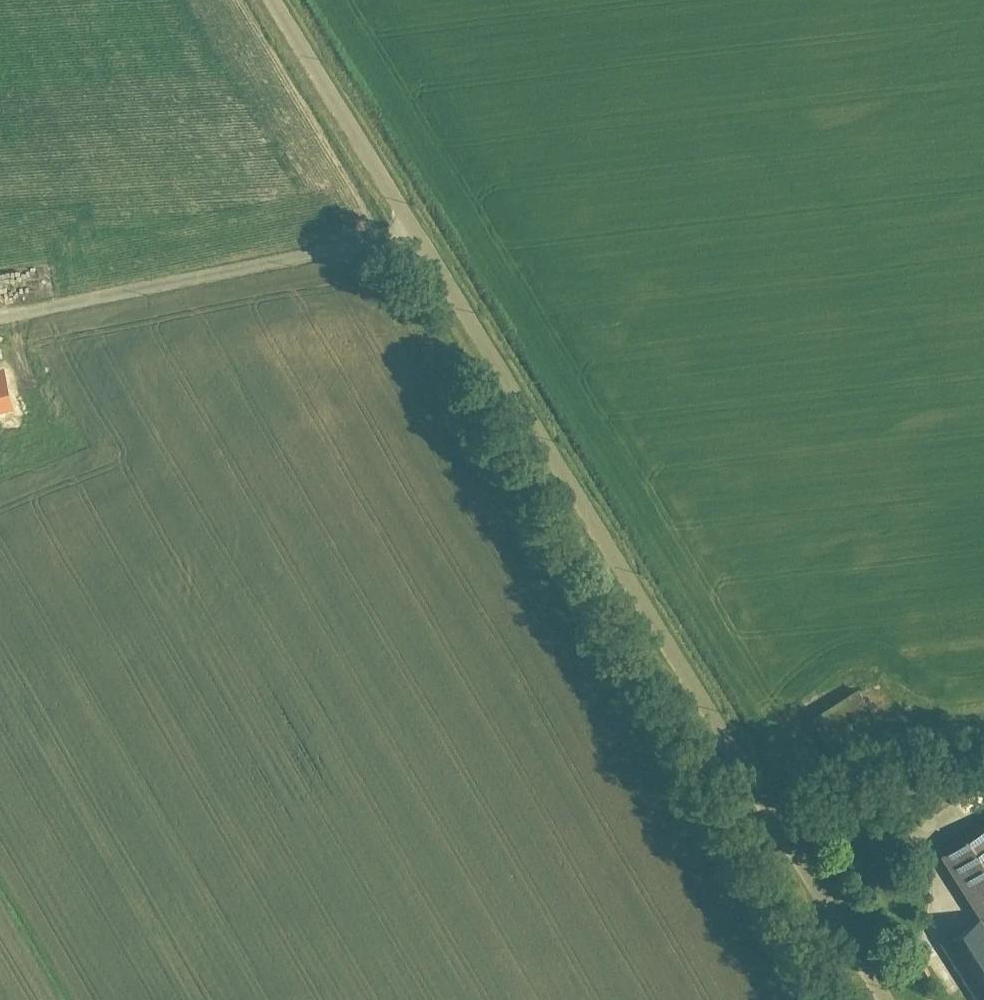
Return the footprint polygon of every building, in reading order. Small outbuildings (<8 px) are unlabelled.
[(941,856),(983,926),(983,830),(941,856)] [(970,930),(941,947),(974,999),(983,999),(983,953),(970,930)]
